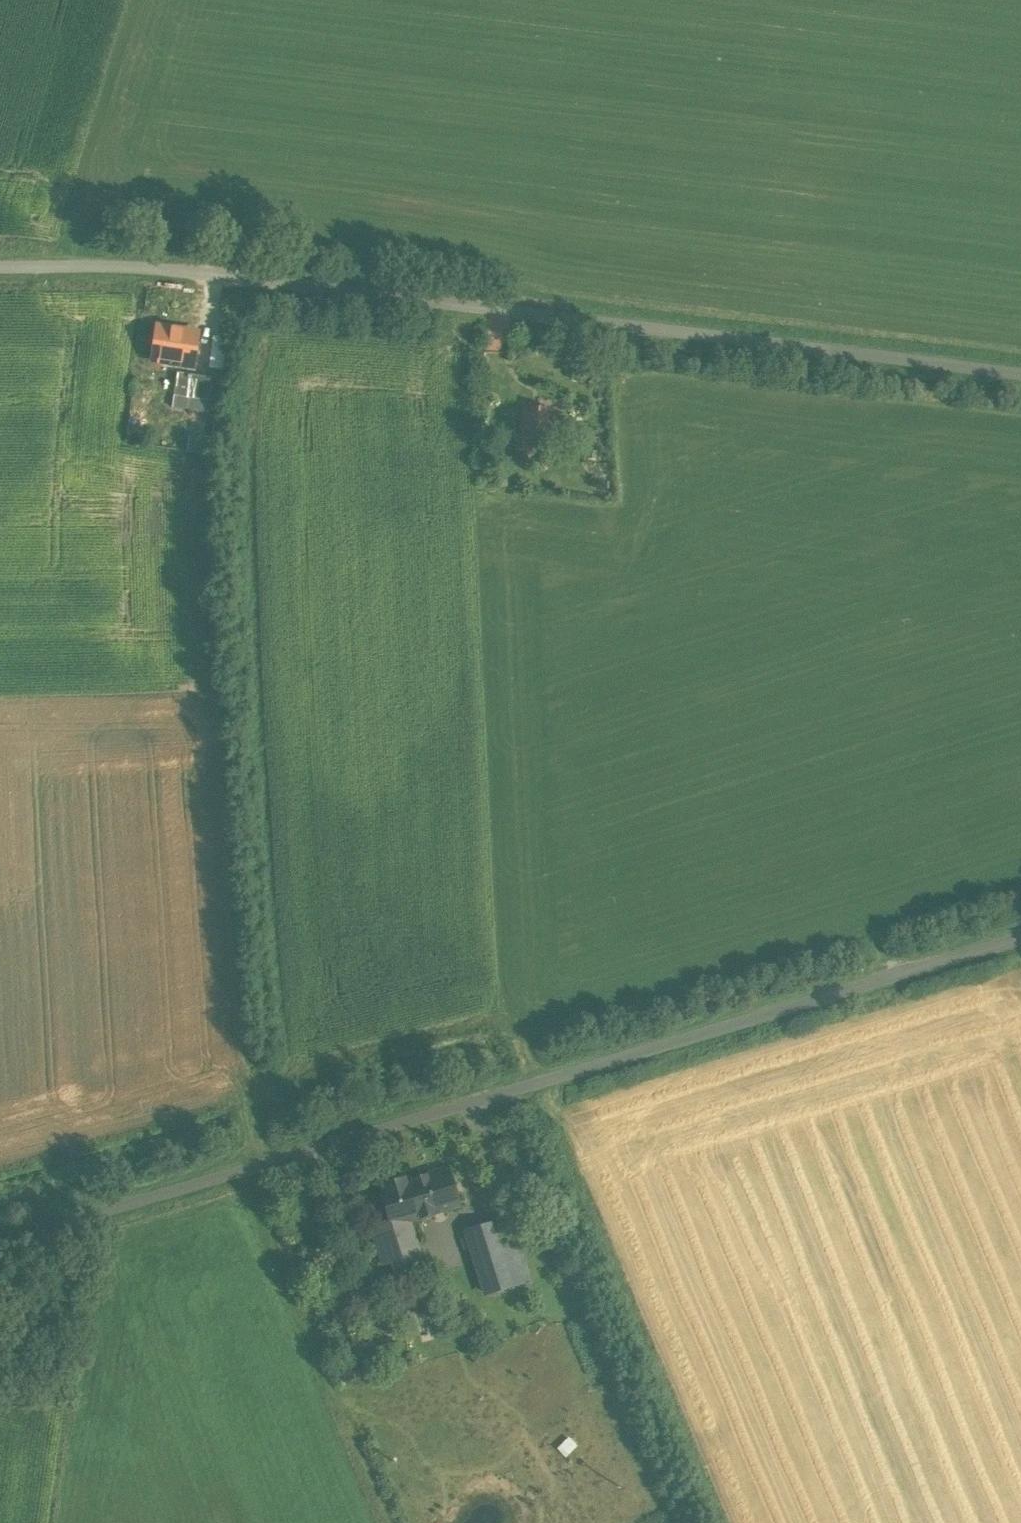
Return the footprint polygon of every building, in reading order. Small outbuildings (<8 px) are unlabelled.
[(198,333),(142,325),(137,358),(193,366),(197,334),(198,333)] [(212,378),(176,373),(173,396),(209,401),(212,378)] [(548,408),(524,406),(521,434),(545,436),(548,408)] [(446,1168),(427,1174),(427,1176),(408,1182),(407,1183),(418,1219),(419,1218),(458,1206),(446,1168)] [(407,1179),(379,1187),(390,1222),(372,1228),(383,1264),(411,1255),(405,1234),(413,1232),(410,1222),(420,1219),(419,1218),(418,1219),(407,1183),(408,1182),(407,1179)] [(509,1220),(467,1233),(487,1295),(529,1281),(509,1220)]
